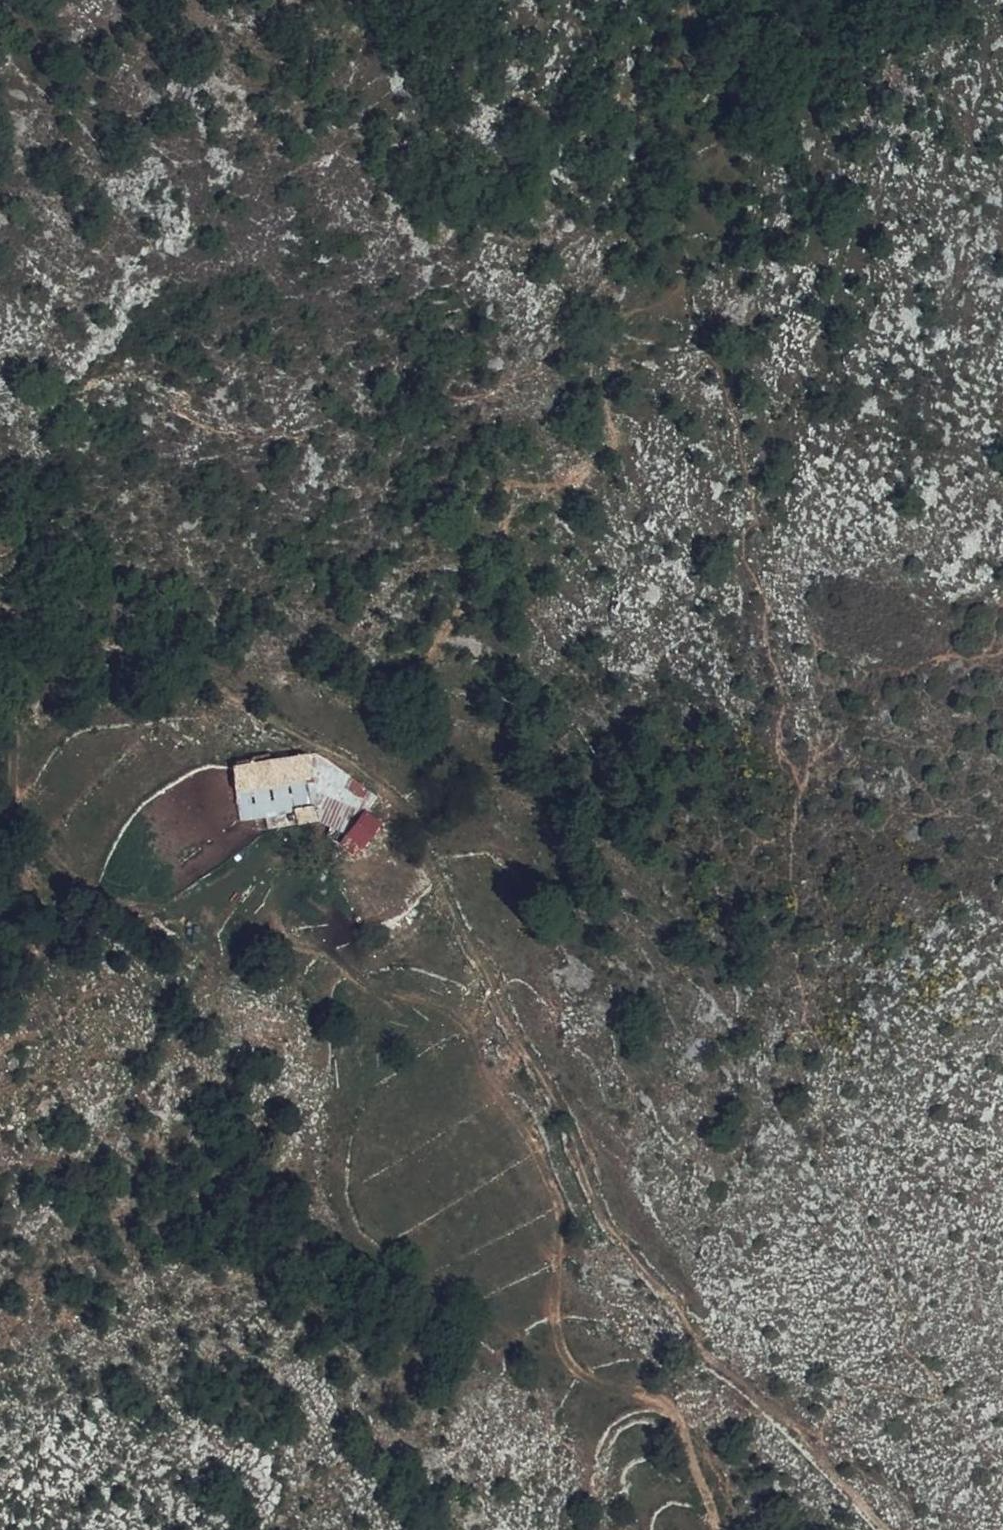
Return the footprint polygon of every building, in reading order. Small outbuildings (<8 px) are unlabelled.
[(383,798),(319,756),(238,767),(244,828),(295,820),(299,832),(316,828),(341,846),(364,823),(383,798)] [(386,842),(364,823),(341,846),(362,866),(386,842)]
